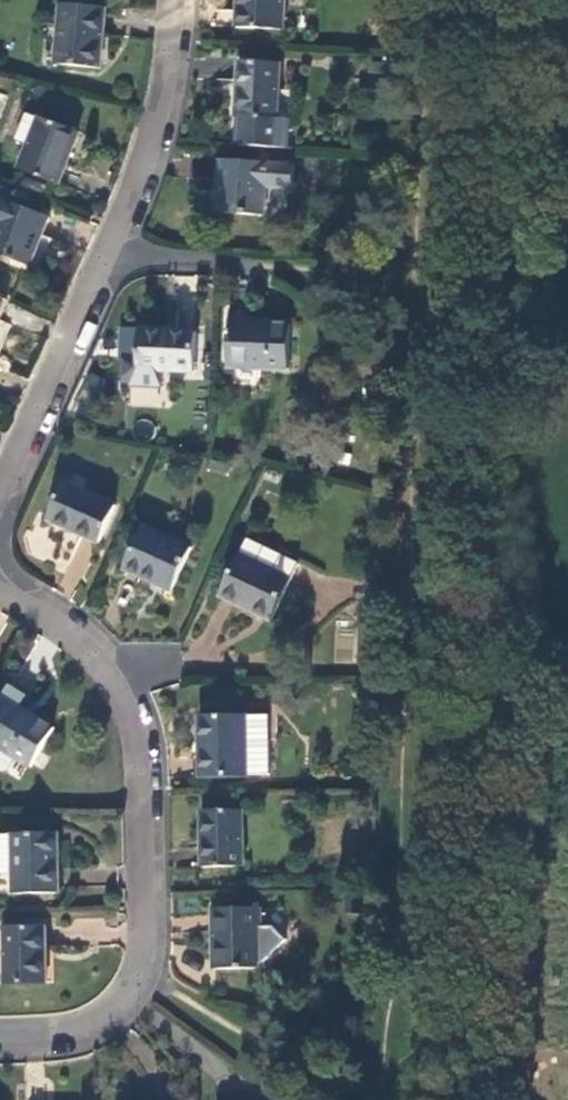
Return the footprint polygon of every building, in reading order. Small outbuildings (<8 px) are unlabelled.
[(237,29),(283,31),(285,0),(238,0),(237,29)] [(104,8),(59,6),(55,66),(100,69),(104,8)] [(280,65),(238,63),(236,118),(238,118),(237,147),(287,150),(288,119),(277,119),(280,65)] [(38,118),(18,172),(57,187),(77,133),(38,118)] [(292,165),(220,162),(218,214),(263,216),(264,189),(291,190),(292,165)] [(0,200),(0,256),(29,267),(48,218),(0,200)] [(248,309),(230,308),(227,368),(288,370),(290,326),(248,324),(248,309)] [(195,332),(141,330),(140,363),(125,362),(125,379),(130,387),(161,388),(161,372),(194,373),(195,332)] [(114,509),(64,486),(48,520),(99,544),(114,509)] [(142,529),(123,570),(171,592),(190,551),(142,529)] [(83,571),(93,541),(80,537),(70,566),(83,571)] [(290,582),(240,557),(220,597),(270,622),(290,582)] [(9,685),(0,700),(0,749),(31,768),(55,729),(17,706),(25,694),(9,685)] [(268,716),(199,718),(201,780),(247,779),(247,777),(269,777),(268,716)] [(242,812),(202,812),(202,869),(242,869),(242,812)] [(0,834),(0,874),(12,874),(12,896),(58,895),(57,833),(0,834)] [(260,910),(212,911),(213,970),(261,969),(262,967),(288,941),(274,929),(261,929),(260,910)] [(44,928),(3,928),(4,987),(45,986),(44,928)]
